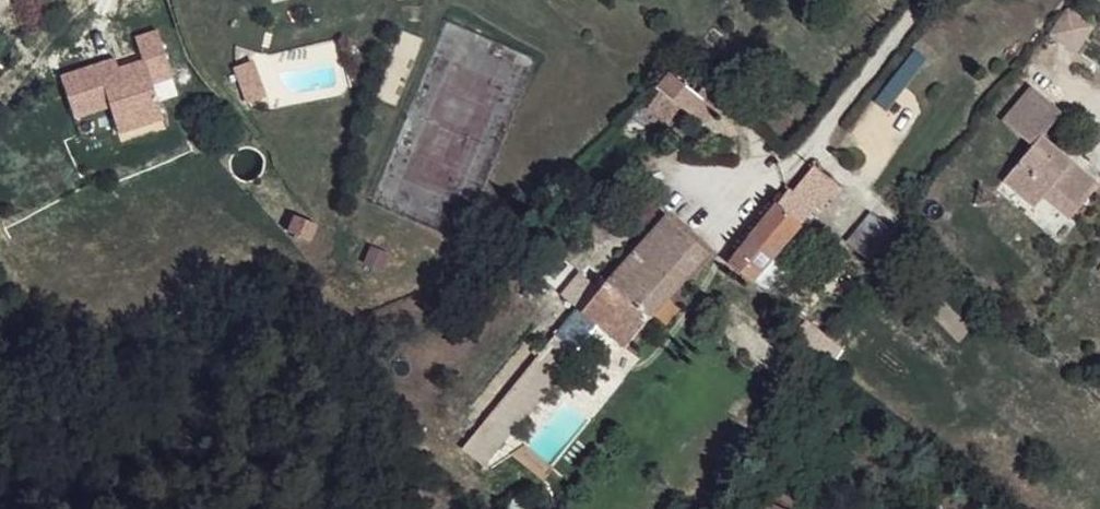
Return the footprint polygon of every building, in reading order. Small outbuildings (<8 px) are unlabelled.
[(1066,6),(1046,33),(1073,53),(1093,25),(1066,6)] [(113,56),(59,73),(72,114),(108,103),(116,130),(161,116),(150,82),(171,75),(156,29),(134,36),(141,58),(144,66),(118,73),(113,56)] [(141,58),(116,65),(118,73),(144,66),(141,58)] [(252,58),(231,67),(245,102),(267,93),(252,58)] [(671,74),(657,90),(661,93),(649,107),(669,124),(680,110),(702,130),(716,113),(704,104),(711,95),(700,86),(693,94),(671,74)] [(1075,104),(1046,78),(1017,112),(1044,138),(1075,104)] [(1059,152),(1044,138),(1007,179),(1021,194),(1059,152)] [(1086,175),(1059,152),(1021,194),(1036,208),(1045,198),(1058,207),(1078,185),(1086,175)] [(828,180),(813,168),(792,194),(813,212),(815,214),(833,192),(825,185),(828,180)] [(1090,197),(1078,185),(1058,207),(1071,218),(1090,197)] [(792,194),(787,190),(775,206),(801,225),(813,212),(792,194)] [(801,225),(775,206),(734,256),(729,265),(753,283),(802,228),(801,225)] [(713,251),(663,207),(631,243),(598,281),(579,303),(628,347),(713,251)] [(887,233),(866,214),(855,230),(875,248),(887,233)] [(311,224),(292,216),(286,234),(304,241),(311,224)] [(875,248),(855,230),(845,244),(866,260),(875,248)] [(631,243),(624,238),(591,275),(598,281),(631,243)] [(523,494),(513,508),(544,508),(523,494)]
